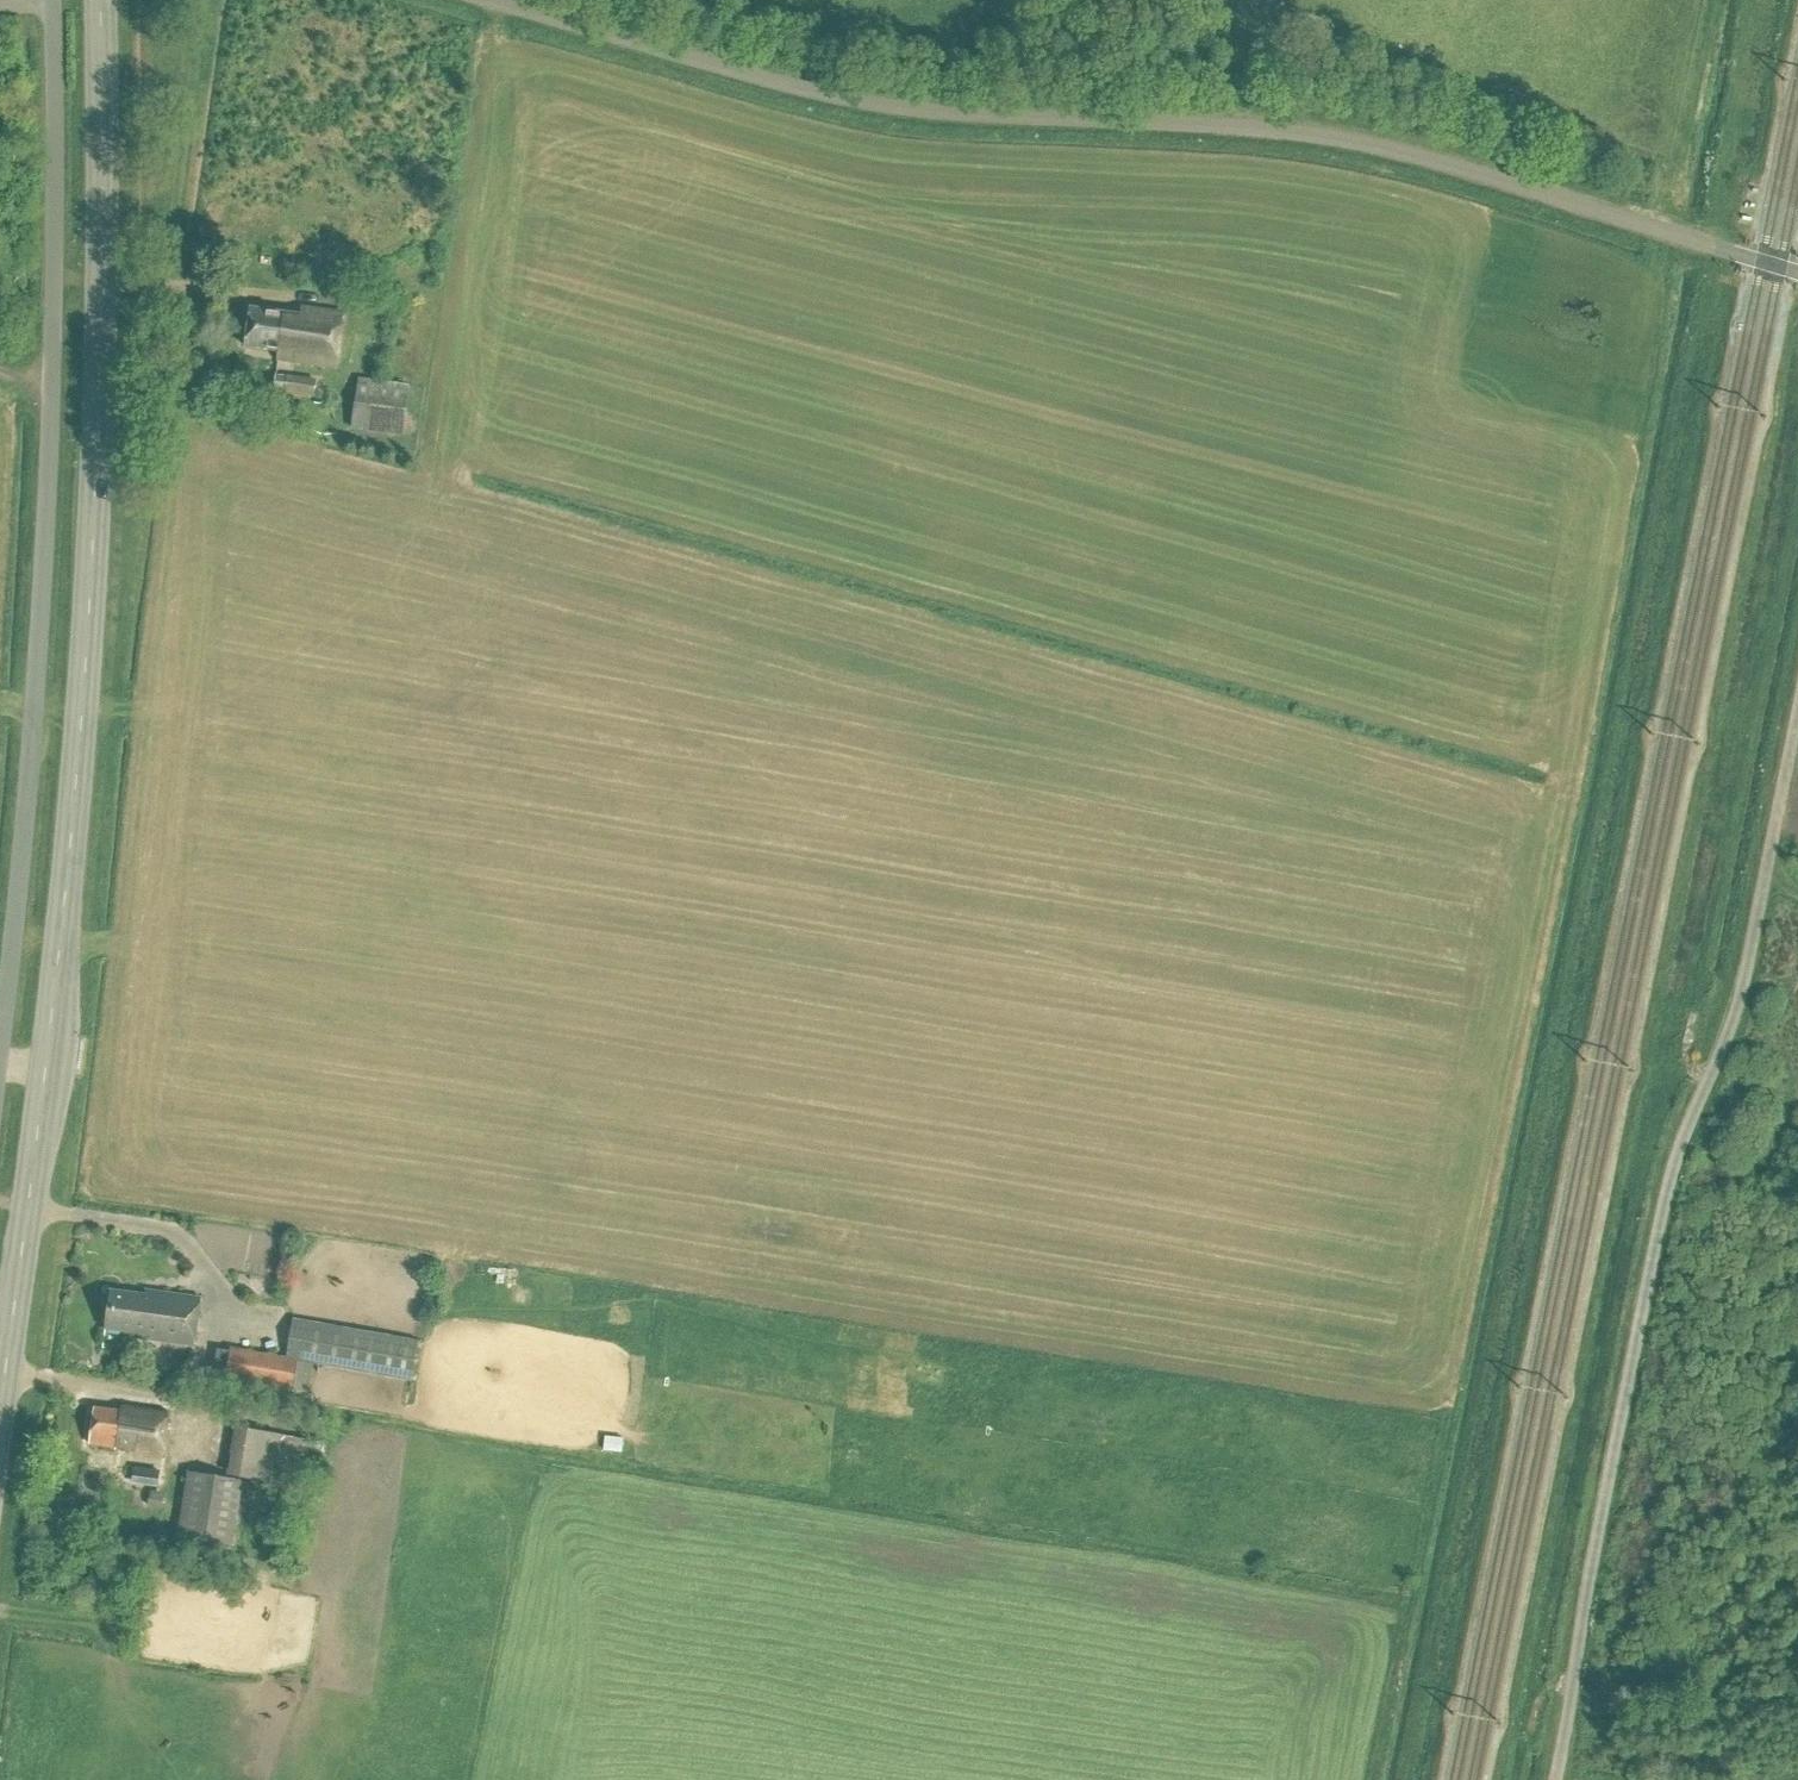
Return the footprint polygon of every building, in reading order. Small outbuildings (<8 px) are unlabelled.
[(337,369),(344,315),(301,309),(300,316),(251,309),(245,347),(278,352),(277,360),(337,369)] [(314,396),(316,380),(276,374),(274,390),(314,396)] [(403,437),(411,385),(358,377),(351,430),(403,437)] [(144,1293),(109,1289),(104,1331),(125,1333),(125,1339),(177,1346),(194,1348),(200,1296),(184,1294),(146,1291),(144,1293)] [(411,1383),(418,1341),(292,1319),(285,1358),(231,1348),(225,1380),(308,1395),(313,1365),(411,1383)] [(170,1413),(122,1406),(121,1412),(95,1408),(90,1445),(115,1449),(115,1448),(124,1449),(125,1451),(164,1457),(170,1413)] [(307,1481),(312,1450),(333,1453),(335,1437),(252,1423),(245,1471),(307,1481)] [(640,1449),(641,1432),(621,1431),(620,1448),(640,1449)] [(158,1489),(160,1472),(126,1466),(124,1484),(158,1489)] [(232,1548),(243,1481),(188,1472),(177,1538),(232,1548)] [(151,1490),(148,1506),(158,1507),(160,1492),(151,1490)]
